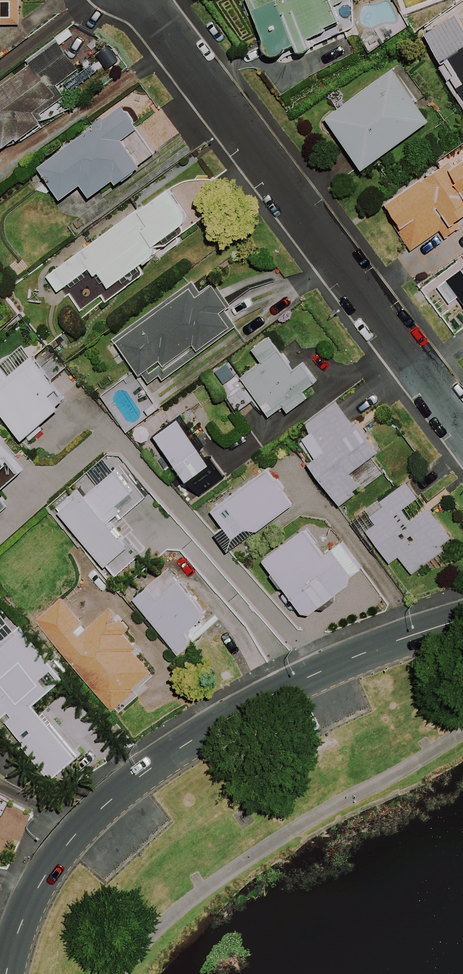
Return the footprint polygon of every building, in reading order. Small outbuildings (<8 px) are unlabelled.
[(15,22),(15,0),(0,0),(0,22),(15,22)] [(282,3),(281,0),(245,0),(243,1),(270,58),(295,46),(298,54),(310,48),(306,39),(338,23),(327,0),(328,0),(288,0),(282,3)] [(0,86),(0,146),(5,152),(81,94),(85,99),(117,75),(100,52),(75,71),(54,44),(0,86)] [(427,122),(389,70),(325,117),(362,169),(427,122)] [(134,130),(118,109),(36,169),(59,200),(79,186),(88,197),(112,179),(115,184),(153,156),(134,130)] [(462,216),(462,158),(452,165),(449,161),(380,205),(409,250),(462,216)] [(105,304),(113,298),(202,235),(192,221),(169,187),(42,277),(55,295),(62,290),(77,312),(99,296),(105,304)] [(447,280),(457,295),(462,291),(462,270),(447,280)] [(200,292),(192,281),(111,343),(137,377),(161,358),(165,364),(194,342),(200,349),(233,324),(221,309),(226,304),(211,284),(200,292)] [(240,382),(268,419),(283,407),(287,412),(306,398),(302,392),(314,383),(300,364),(291,371),(267,338),(250,351),(262,366),(240,382)] [(22,370),(0,390),(0,406),(20,427),(35,413),(41,419),(56,405),(22,370)] [(138,378),(121,390),(103,403),(124,434),(159,409),(138,378)] [(350,426),(334,403),(304,424),(310,433),(300,439),(313,458),(309,461),(338,504),(381,474),(369,457),(376,452),(356,422),(350,426)] [(210,464),(178,418),(156,434),(189,479),(210,464)] [(20,472),(0,449),(0,490),(20,472)] [(127,511),(146,494),(121,466),(114,472),(101,458),(84,473),(97,487),(85,497),(77,487),(50,512),(101,568),(126,544),(110,526),(127,511)] [(213,511),(223,524),(209,535),(223,554),(238,543),(256,530),(294,502),(270,469),(213,511)] [(443,535),(405,484),(364,514),(372,525),(363,532),(387,564),(397,557),(409,573),(434,554),(428,546),(443,535)] [(9,506),(0,495),(0,514),(9,506)] [(347,578),(362,568),(343,541),(324,554),(307,529),(264,558),(304,615),(350,583),(347,578)] [(203,616),(175,581),(156,597),(146,586),(131,598),(175,653),(191,640),(184,632),(203,616)] [(131,688),(151,671),(139,657),(141,655),(121,632),(126,627),(109,606),(78,631),(57,605),(37,622),(110,710),(133,691),(131,688)] [(2,719),(55,776),(79,754),(34,704),(64,677),(18,626),(15,630),(0,613),(0,721),(2,719)]
